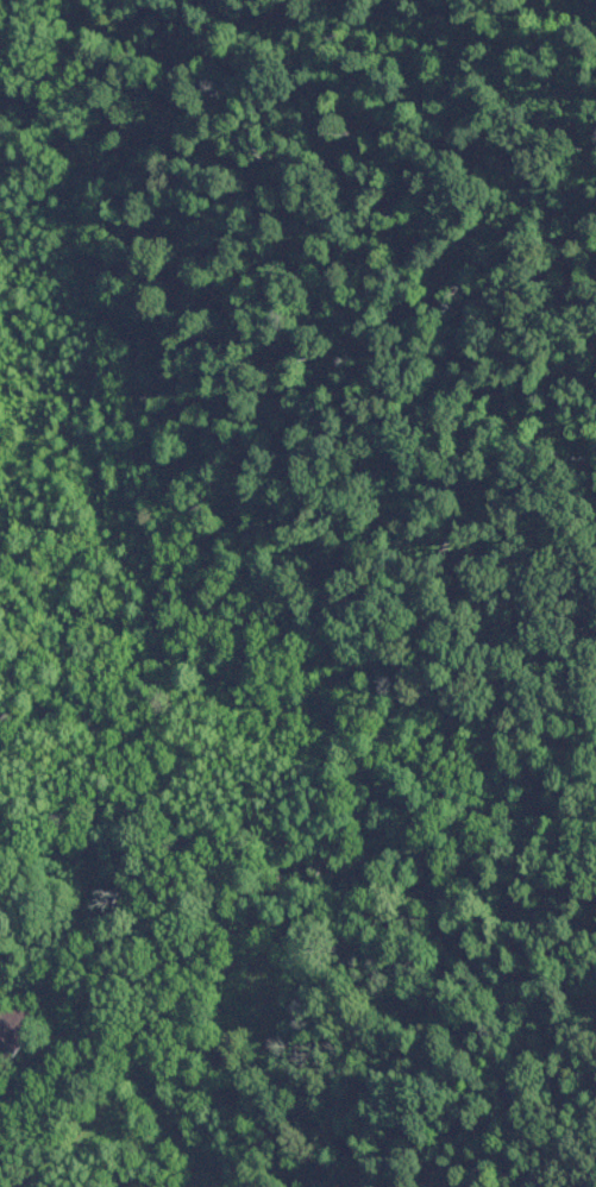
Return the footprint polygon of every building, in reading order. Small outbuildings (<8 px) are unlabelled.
[(9,997),(0,1007),(0,1060),(5,1065),(26,1042),(13,1030),(27,1014),(9,997)]
